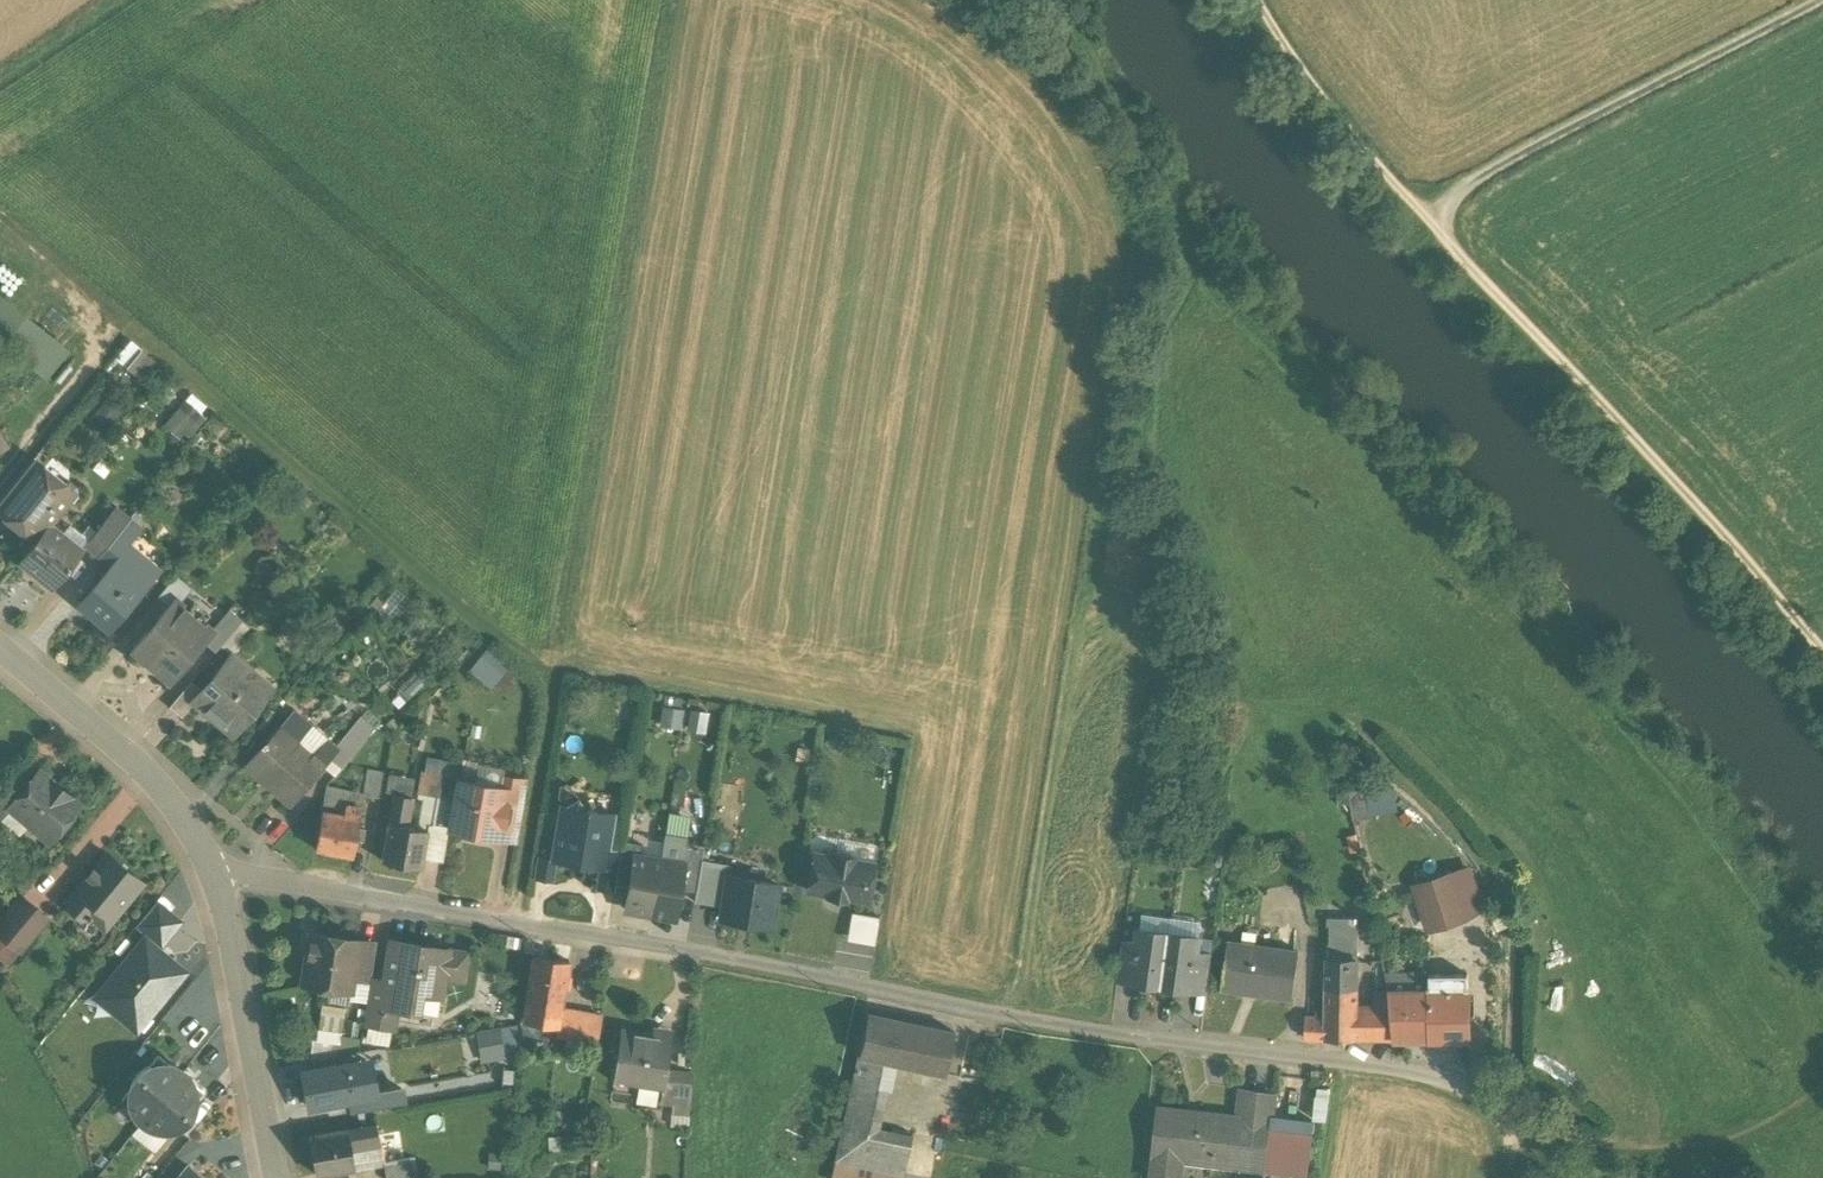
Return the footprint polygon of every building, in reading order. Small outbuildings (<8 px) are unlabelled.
[(46,379),(69,351),(2,296),(0,299),(0,341),(46,379)] [(139,376),(155,357),(131,337),(115,356),(139,376)] [(164,421),(183,441),(211,415),(192,395),(164,421)] [(0,501),(0,509),(8,515),(11,511),(25,523),(25,532),(36,540),(49,524),(50,524),(68,501),(72,501),(77,495),(76,486),(70,481),(61,482),(58,486),(30,463),(0,501)] [(103,522),(85,545),(98,557),(98,556),(117,533),(103,522)] [(36,540),(19,560),(53,587),(83,551),(50,524),(49,524),(36,540)] [(117,533),(98,556),(110,565),(125,548),(133,538),(121,529),(117,533)] [(110,565),(103,573),(105,574),(82,603),(80,601),(79,602),(111,629),(157,575),(125,548),(110,565)] [(175,575),(158,596),(168,606),(175,598),(180,603),(192,590),(175,575)] [(168,606),(132,648),(171,682),(205,643),(214,632),(212,630),(180,603),(175,598),(168,606)] [(229,610),(212,630),(214,632),(205,643),(216,652),(242,621),(229,610)] [(202,690),(194,700),(195,702),(233,734),(246,718),(241,714),(262,688),(249,677),(253,673),(232,655),(202,690)] [(496,680),(508,691),(523,675),(511,664),(496,680)] [(192,681),(170,707),(182,717),(195,702),(194,700),(202,690),(192,681)] [(661,724),(680,727),(682,709),(664,706),(661,724)] [(690,711),(687,731),(706,734),(709,714),(690,711)] [(336,745),(302,716),(293,726),(304,735),(297,743),(324,765),(329,759),(339,747),(337,745),(336,745)] [(293,726),(285,719),(265,741),(264,741),(246,762),(275,786),(273,789),(291,805),(325,766),(324,765),(297,743),(304,735),(293,726)] [(355,723),(337,745),(339,747),(329,759),(341,769),(369,735),(355,723)] [(383,772),(367,769),(363,793),(364,794),(363,795),(378,798),(383,772)] [(76,806),(36,773),(19,793),(8,807),(9,808),(29,824),(32,820),(51,836),(76,806)] [(435,826),(451,829),(459,781),(425,776),(421,795),(440,798),(435,826)] [(524,781),(506,778),(504,788),(506,789),(497,837),(515,840),(522,798),(521,797),(524,781)] [(1354,816),(1399,810),(1395,779),(1350,786),(1354,816)] [(504,788),(459,781),(451,829),(497,837),(506,789),(504,788)] [(0,789),(0,819),(9,808),(8,807),(19,793),(5,782),(0,789)] [(363,793),(326,786),(322,811),(344,814),(346,805),(361,808),(363,795),(364,794),(363,793)] [(412,797),(395,794),(390,823),(406,826),(412,797)] [(412,797),(406,826),(428,830),(434,831),(435,826),(440,798),(421,795),(420,799),(412,797)] [(577,795),(563,805),(561,805),(552,858),(599,866),(604,867),(607,848),(613,814),(587,809),(577,795)] [(344,814),(322,811),(315,849),(353,856),(356,838),(358,828),(361,808),(346,805),(344,814)] [(390,823),(389,823),(382,861),(421,868),(428,830),(406,826),(390,823)] [(364,829),(358,828),(356,838),(362,839),(364,829)] [(660,861),(681,864),(685,844),(685,842),(664,838),(660,861)] [(643,846),(622,842),(621,850),(615,884),(616,884),(629,887),(635,856),(641,857),(643,846)] [(704,847),(685,844),(681,864),(686,865),(682,889),(696,891),(701,862),(704,847)] [(607,848),(604,867),(599,866),(595,889),(615,892),(616,884),(615,884),(621,850),(607,848)] [(108,854),(95,871),(93,869),(87,876),(89,877),(68,902),(72,905),(70,907),(81,916),(83,914),(86,917),(87,917),(89,918),(92,915),(90,913),(105,925),(141,881),(108,854)] [(854,858),(835,855),(834,858),(813,854),(807,889),(828,893),(828,896),(846,900),(847,896),(868,900),(874,865),(853,861),(854,858)] [(641,857),(635,856),(629,887),(626,909),(651,913),(660,861),(641,857)] [(681,864),(660,861),(651,913),(677,918),(682,889),(686,865),(681,864)] [(695,903),(724,907),(729,866),(701,862),(696,891),(695,903)] [(1453,875),(1417,886),(1431,928),(1466,917),(1453,875)] [(722,919),(771,927),(778,886),(728,878),(724,907),(722,919)] [(22,895),(0,921),(0,933),(20,949),(47,916),(22,895)] [(138,925),(161,943),(179,920),(156,902),(138,925)] [(851,911),(848,938),(875,941),(878,914),(851,911)] [(1357,960),(1358,917),(1326,918),(1326,926),(1329,926),(1329,945),(1326,945),(1326,960),(1357,960)] [(1170,933),(1139,929),(1137,943),(1132,978),(1132,981),(1162,986),(1170,933)] [(1200,937),(1170,933),(1162,986),(1193,990),(1193,987),(1198,951),(1200,937)] [(359,940),(317,934),(314,954),(308,953),(303,983),(331,987),(332,979),(352,982),(352,979),(358,942),(359,940)] [(138,1030),(185,971),(144,939),(97,997),(138,1030)] [(467,952),(392,940),(384,982),(381,1003),(395,1006),(417,1009),(420,990),(441,994),(445,975),(462,978),(467,952)] [(1137,943),(1123,941),(1118,976),(1132,978),(1137,943)] [(376,945),(358,942),(352,979),(370,982),(371,980),(376,945)] [(1299,952),(1228,942),(1223,985),(1257,990),(1257,992),(1293,997),(1299,952)] [(1213,953),(1198,951),(1193,987),(1207,989),(1213,953)] [(569,961),(534,955),(523,1021),(558,1026),(569,961)] [(1357,1009),(1357,960),(1326,960),(1326,1010),(1326,1017),(1326,1038),(1357,1038),(1357,1009)] [(1430,974),(1385,975),(1385,976),(1389,991),(1429,990),(1430,974)] [(1468,974),(1430,974),(1429,990),(1430,1038),(1469,1038),(1468,974)] [(1385,976),(1378,977),(1379,981),(1376,981),(1378,991),(1374,991),(1374,1009),(1391,1009),(1389,991),(1384,991),(1385,976)] [(384,982),(371,980),(370,982),(367,1001),(381,1003),(384,982)] [(1429,990),(1389,991),(1391,1009),(1393,1038),(1430,1038),(1429,990)] [(381,1003),(367,1001),(364,1021),(392,1026),(395,1006),(381,1003)] [(1373,1039),(1374,1009),(1357,1009),(1357,1038),(1373,1039)] [(1393,1038),(1391,1009),(1374,1009),(1373,1039),(1393,1038)] [(602,1016),(572,1011),(566,1043),(596,1049),(602,1016)] [(919,1026),(869,1014),(860,1055),(883,1061),(910,1067),(919,1026)] [(1318,1017),(1308,1017),(1308,1038),(1326,1038),(1326,1017),(1318,1017)] [(954,1031),(920,1023),(919,1026),(910,1067),(925,1070),(933,1072),(944,1075),(954,1031)] [(499,1028),(479,1032),(484,1060),(505,1056),(499,1028)] [(671,1036),(621,1028),(614,1075),(664,1083),(666,1070),(671,1036)] [(873,1104),(877,1088),(883,1061),(860,1055),(854,1082),(850,1099),(831,1177),(900,1177),(910,1135),(868,1126),(873,1104)] [(132,1083),(129,1091),(122,1100),(131,1108),(133,1112),(135,1115),(138,1119),(141,1122),(183,1071),(178,1067),(172,1065),(167,1063),(158,1056),(151,1065),(143,1069),(137,1075),(132,1083)] [(349,1063),(303,1071),(310,1107),(351,1099),(373,1095),(367,1066),(350,1069),(349,1063)] [(691,1071),(666,1070),(664,1083),(661,1102),(672,1104),(670,1113),(688,1114),(691,1071)] [(183,1071),(141,1122),(147,1125),(152,1128),(157,1129),(166,1137),(173,1128),(181,1124),(188,1117),(192,1110),(195,1102),(203,1093),(193,1085),(190,1078),(183,1071)] [(1314,1121),(1325,1122),(1329,1087),(1318,1086),(1314,1121)] [(1275,1094),(1241,1089),(1238,1117),(1240,1117),(1250,1118),(1247,1140),(1268,1144),(1271,1127),(1275,1094)] [(373,1095),(351,1099),(353,1113),(404,1104),(401,1090),(373,1095)] [(1159,1107),(1150,1177),(1179,1177),(1182,1159),(1212,1163),(1214,1151),(1236,1154),(1240,1117),(1238,1117),(1159,1107)] [(377,1124),(348,1129),(351,1146),(380,1141),(379,1135),(377,1124)] [(1314,1134),(1271,1127),(1268,1144),(1265,1169),(1308,1175),(1314,1134)] [(309,1136),(317,1175),(336,1172),(337,1177),(349,1177),(347,1170),(355,1169),(351,1146),(348,1129),(309,1136)] [(400,1131),(379,1135),(380,1141),(384,1163),(405,1159),(400,1131)] [(1268,1144),(1247,1140),(1243,1166),(1265,1169),(1268,1144)] [(380,1141),(351,1146),(355,1169),(384,1164),(384,1163),(380,1141)] [(384,1164),(386,1177),(409,1177),(417,1176),(413,1158),(384,1163),(384,1164)] [(188,1165),(178,1177),(204,1177),(188,1165)]
